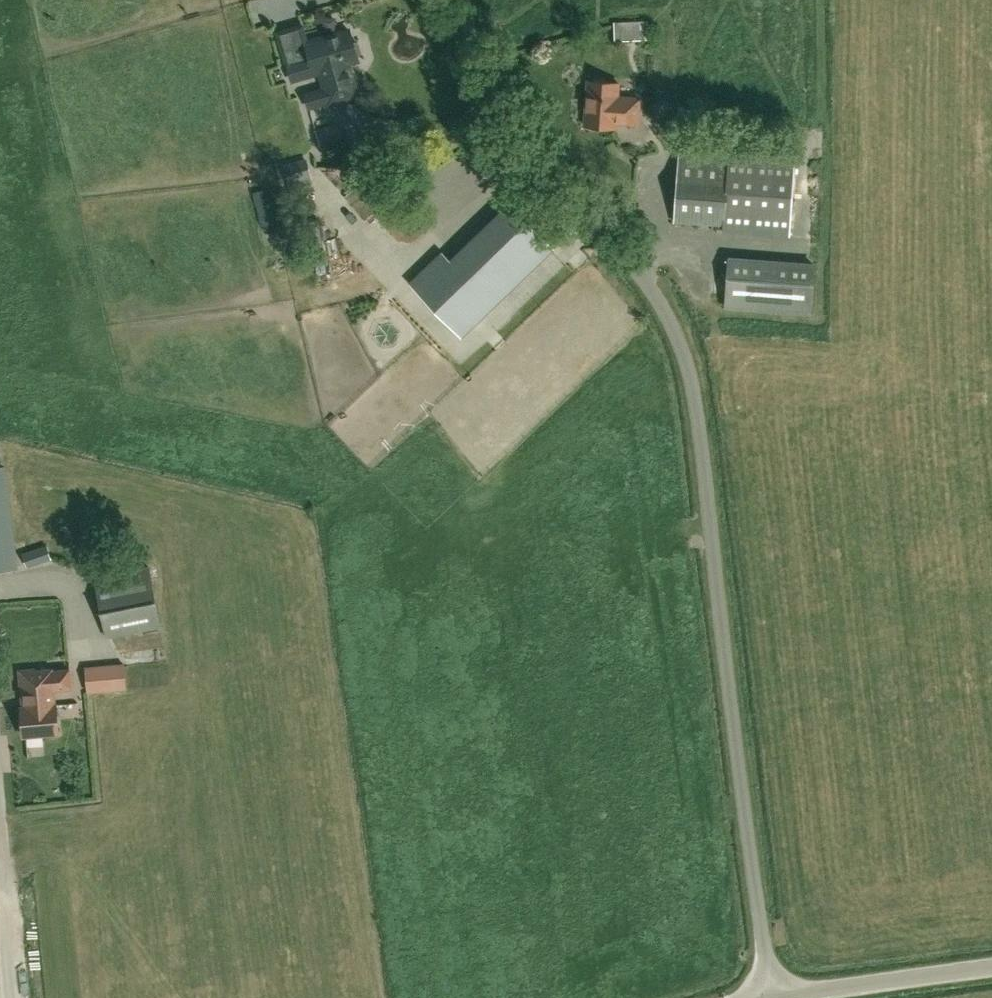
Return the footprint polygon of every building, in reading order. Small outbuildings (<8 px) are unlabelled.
[(269,2),(256,6),(260,20),(273,16),(269,2)] [(648,39),(648,20),(637,21),(614,21),(614,39),(648,39)] [(287,64),(292,80),(320,72),(325,89),(305,94),(309,107),(328,101),(329,103),(345,98),(348,99),(360,96),(356,80),(353,79),(348,63),(358,60),(356,56),(359,55),(361,52),(358,43),(355,42),(353,43),(349,29),(320,38),(318,36),(311,38),(309,41),(306,42),(310,57),(287,64)] [(586,83),(584,128),(614,129),(614,124),(636,125),(638,100),(616,98),(616,85),(605,84),(602,81),(593,80),(590,83),(586,83)] [(321,148),(343,143),(339,127),(317,132),(321,148)] [(789,235),(794,156),(727,151),(727,156),(678,153),(673,223),(723,226),(722,231),(789,235)] [(379,167),(346,196),(363,220),(374,213),(397,240),(415,241),(432,225),(379,167)] [(551,248),(509,205),(450,262),(442,253),(411,283),(462,336),(493,306),(492,305),(551,248)] [(814,265),(728,259),(725,307),(811,313),(814,265)] [(8,491),(5,466),(0,467),(0,570),(17,568),(8,491)] [(51,558),(46,544),(26,551),(22,552),(28,567),(51,558)] [(103,642),(160,632),(157,611),(100,621),(103,642)] [(86,667),(89,692),(126,690),(124,666),(109,667),(109,665),(86,667)] [(42,706),(53,705),(52,690),(70,689),(69,671),(51,672),(51,670),(33,671),(33,669),(17,670),(19,687),(22,687),(22,698),(42,696),(42,706)] [(53,706),(53,705),(42,706),(42,696),(22,698),(23,707),(20,708),(20,715),(18,717),(19,727),(21,729),(22,736),(56,734),(54,706),(53,706)]
